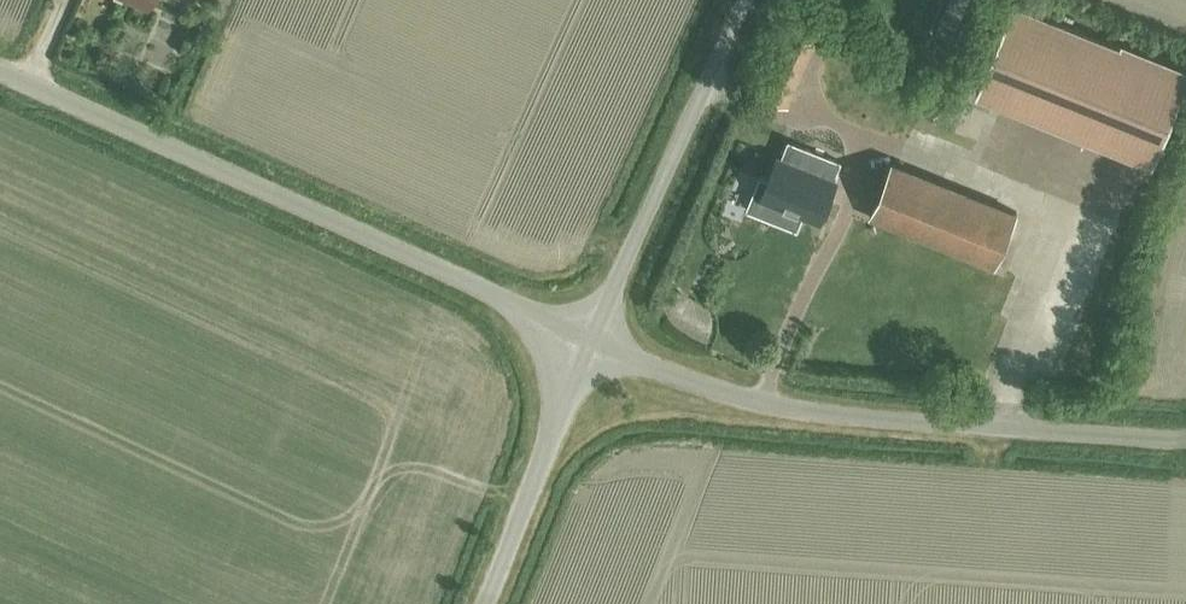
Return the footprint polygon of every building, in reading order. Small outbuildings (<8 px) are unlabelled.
[(150,10),(154,0),(130,0),(150,10)] [(1153,162),(1185,81),(1185,69),(1014,0),(1013,0),(976,90),(1153,162)] [(777,155),(761,195),(781,203),(778,209),(798,217),(801,211),(820,219),(836,179),(833,178),(840,160),(789,139),(782,157),(777,155)] [(871,215),(994,265),(1016,210),(893,160),(871,215)] [(1092,274),(1107,242),(1096,237),(1081,269),(1092,274)] [(868,305),(887,313),(893,299),(874,291),(868,305)]
